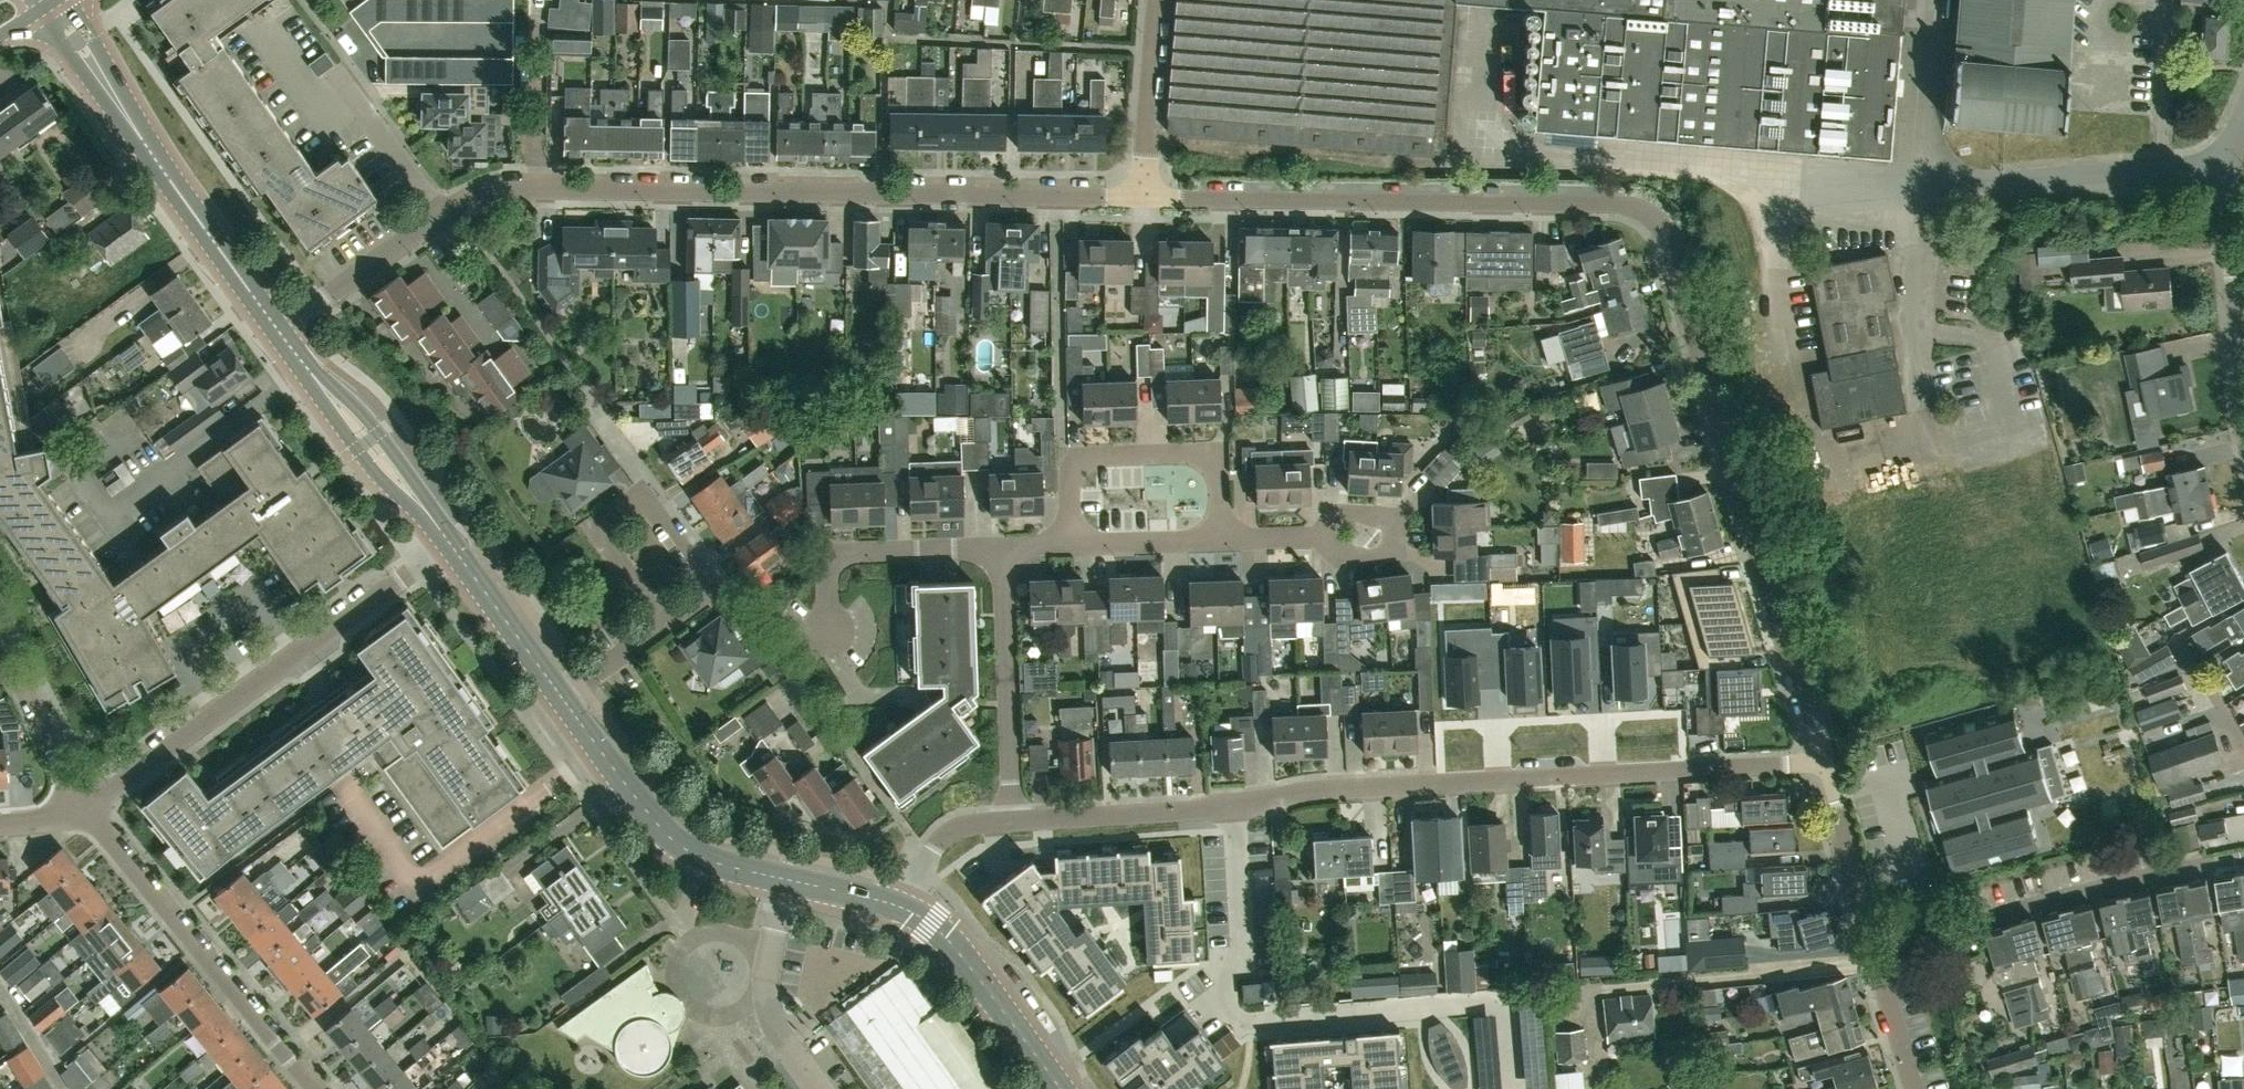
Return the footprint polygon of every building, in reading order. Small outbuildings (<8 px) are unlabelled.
[(208,30),(249,0),(155,0),(149,5),(177,43),(168,50),(184,73),(175,79),(258,194),(266,188),(312,251),(381,201),(350,157),(317,181),(208,30)] [(381,20),(374,0),(366,0),(350,12),(365,32),(381,20)] [(397,0),(374,0),(381,20),(396,21),(397,0)] [(412,0),(397,0),(396,21),(411,21),(412,0)] [(428,0),(412,0),(411,21),(427,21),(428,0)] [(443,0),(428,0),(427,21),(442,21),(443,0)] [(458,0),(443,0),(442,21),(457,21),(458,0)] [(473,0),(458,0),(457,21),(472,21),(473,0)] [(489,0),(473,0),(472,21),(488,21),(489,0)] [(498,21),(514,21),(515,0),(499,0),(498,21)] [(614,34),(614,0),(592,0),(592,34),(614,34)] [(1042,11),(1056,12),(1057,0),(1043,0),(1042,11)] [(1056,12),(1071,13),(1072,0),(1057,0),(1056,12)] [(1099,15),(1113,17),(1114,0),(1100,0),(1099,15)] [(1168,131),(1179,132),(1179,135),(1434,156),(1434,153),(1444,154),(1456,2),(1543,10),(1534,129),(1889,158),(1898,50),(1902,0),(1179,0),(1168,131)] [(1949,121),(2063,130),(2068,66),(2063,66),(2069,0),(1960,0),(1955,57),(1954,69),(1949,115),(1949,121)] [(2181,11),(2201,13),(2218,14),(2219,0),(2182,0),(2181,11)] [(668,27),(668,2),(641,1),(641,5),(640,29),(662,30),(662,27),(668,27)] [(696,18),(696,2),(680,2),(680,17),(696,18)] [(547,25),(589,29),(591,7),(559,4),(559,7),(549,7),(547,25)] [(749,4),(748,31),(774,32),(775,5),(749,4)] [(805,27),(806,7),(776,5),(775,26),(805,27)] [(634,32),(635,6),(615,6),(615,32),(634,32)] [(862,48),(881,48),(881,7),(863,6),(862,48)] [(830,27),(830,7),(806,7),(805,27),(830,27)] [(830,7),(830,27),(853,27),(853,7),(830,7)] [(724,8),(724,29),(744,30),(744,8),(724,8)] [(707,10),(707,28),(723,28),(723,10),(707,10)] [(2197,58),(2200,58),(2202,61),(2209,61),(2211,59),(2224,59),(2226,33),(2230,30),(2231,22),(2227,20),(2228,15),(2218,14),(2201,13),(2197,58)] [(463,54),(513,54),(513,23),(463,23),(463,54)] [(552,55),(575,56),(576,34),(553,33),(552,55)] [(668,69),(690,69),(690,39),(668,39),(668,69)] [(319,76),(336,64),(328,52),(311,65),(319,76)] [(401,82),(401,56),(385,56),(386,82),(401,82)] [(417,83),(417,57),(401,56),(401,82),(417,83)] [(433,83),(433,57),(417,57),(417,83),(433,83)] [(449,83),(449,57),(433,57),(433,83),(442,83),(449,83)] [(465,83),(465,57),(449,57),(449,83),(465,83)] [(482,83),(481,57),(465,57),(465,83),(482,83)] [(497,83),(497,57),(481,57),(482,83),(489,83),(497,83)] [(497,57),(497,83),(513,83),(513,57),(497,57)] [(685,80),(685,69),(677,69),(677,80),(685,80)] [(892,113),(891,147),(920,147),(920,113),(921,76),(905,76),(905,86),(905,113),(892,113)] [(948,114),(933,114),(934,76),(921,76),(920,113),(920,147),(948,148),(948,114)] [(976,148),(977,77),(962,77),(961,114),(948,114),(948,148),(976,148)] [(977,77),(976,148),(1005,148),(1005,115),(990,114),(990,77),(977,77)] [(1033,78),(1033,115),(1018,115),(1018,148),(1047,148),(1048,78),(1033,78)] [(1047,148),(1075,149),(1076,115),(1061,115),(1061,78),(1049,78),(1048,78),(1047,148)] [(1076,115),(1075,149),(1104,149),(1105,116),(1104,116),(1104,79),(1090,79),(1090,116),(1076,115)] [(3,107),(29,142),(39,134),(35,129),(58,113),(36,83),(3,107)] [(470,113),(484,113),(489,113),(489,83),(482,83),(465,83),(449,83),(442,83),(442,90),(424,90),(424,98),(422,98),(417,103),(421,109),(424,109),(423,124),(452,124),(470,124),(470,113)] [(420,93),(420,85),(393,85),(393,93),(420,93)] [(590,154),(591,117),(576,116),(576,104),(580,103),(581,87),(565,87),(567,116),(566,154),(590,154)] [(614,155),(615,88),(600,87),(600,104),(604,104),(604,117),(591,117),(590,154),(614,155)] [(638,156),(639,118),(624,117),(624,105),(628,105),(628,88),(615,88),(614,155),(638,156)] [(639,118),(638,156),(662,156),(663,118),(662,118),(663,89),(647,89),(647,118),(639,118)] [(696,156),(697,118),(682,118),(683,106),(687,106),(687,90),(671,89),(672,118),(671,156),(696,156)] [(696,156),(720,157),(721,90),(705,90),(705,106),(709,107),(709,119),(697,118),(696,156)] [(721,90),(720,157),(744,157),(745,119),(730,119),(731,107),(735,107),(734,90),(731,90),(721,90)] [(744,157),(769,158),(769,120),(768,120),(769,92),(745,91),(745,119),(744,157)] [(802,158),(803,120),(788,119),(789,108),(793,108),(793,92),(778,91),(779,119),(778,158),(802,158)] [(827,159),(828,91),(814,91),(814,107),(811,107),(810,120),(803,120),(802,158),(827,159)] [(852,159),(853,121),(842,121),(843,92),(828,91),(827,159),(852,159)] [(853,121),(852,159),(876,160),(877,121),(875,121),(875,94),(860,93),(860,109),(864,109),(863,121),(853,121)] [(29,142),(3,107),(0,110),(0,156),(15,144),(19,149),(29,142)] [(485,124),(484,124),(484,113),(470,113),(470,124),(452,124),(452,135),(450,135),(445,141),(449,149),(451,149),(451,152),(484,153),(485,124)] [(499,113),(499,124),(513,124),(513,113),(499,113)] [(82,215),(107,198),(90,173),(64,190),(82,215)] [(112,265),(149,237),(126,206),(89,234),(112,265)] [(714,218),(688,217),(688,271),(713,271),(713,255),(714,255),(714,218)] [(714,218),(714,255),(740,255),(740,218),(714,218)] [(798,264),(799,219),(770,218),(770,237),(767,237),(767,241),(754,240),(754,279),(769,279),(769,270),(782,270),(788,263),(798,264)] [(799,219),(798,264),(827,264),(827,270),(842,270),(842,242),(831,242),(828,238),(828,219),(799,219)] [(877,285),(885,285),(887,286),(887,283),(888,242),(880,242),(880,220),(855,220),(854,264),(869,264),(869,285),(877,285)] [(936,259),(937,221),(911,221),(909,258),(908,276),(918,276),(918,258),(936,259)] [(937,221),(936,259),(952,259),(952,275),(961,275),(963,222),(937,221)] [(577,265),(595,265),(595,274),(598,278),(614,278),(614,265),(615,265),(615,222),(597,222),(597,229),(565,229),(565,244),(557,244),(542,249),(541,287),(557,311),(581,294),(581,281),(577,281),(577,265)] [(615,222),(615,265),(637,265),(636,282),(671,282),(672,251),(656,251),(656,230),(632,230),(632,222),(615,222)] [(1011,290),(1013,224),(989,223),(988,255),(997,255),(995,289),(1011,290)] [(1013,224),(1011,290),(1027,290),(1028,257),(1036,257),(1037,225),(1013,224)] [(55,258),(80,240),(71,227),(46,244),(55,258)] [(1264,270),(1265,228),(1240,227),(1239,301),(1265,301),(1264,270)] [(1287,265),(1288,228),(1265,228),(1264,270),(1265,301),(1274,301),(1274,281),(1286,281),(1286,285),(1288,285),(1287,265)] [(1312,289),(1313,228),(1288,228),(1287,265),(1288,285),(1300,286),(1300,288),(1312,289)] [(1313,228),(1312,289),(1324,289),(1325,280),(1336,280),(1337,229),(1313,228)] [(25,258),(38,249),(24,230),(12,239),(25,258)] [(1372,304),(1374,230),(1351,230),(1350,262),(1357,262),(1356,295),(1358,295),(1358,316),(1347,317),(1348,332),(1377,331),(1377,317),(1373,317),(1373,304),(1372,304)] [(1372,304),(1373,304),(1373,296),(1389,296),(1390,263),(1397,263),(1398,231),(1374,230),(1372,304)] [(1465,290),(1531,291),(1532,233),(1414,231),(1413,279),(1427,280),(1427,291),(1430,295),(1445,295),(1449,293),(1451,288),(1451,277),(1465,277),(1465,290)] [(1590,269),(1627,258),(1621,236),(1578,249),(1585,271),(1590,269)] [(1105,281),(1106,240),(1079,239),(1079,270),(1066,270),(1065,298),(1079,298),(1079,280),(1105,281)] [(1106,240),(1105,281),(1132,281),(1133,240),(1106,240)] [(1185,281),(1186,241),(1159,240),(1159,281),(1167,281),(1167,294),(1185,295),(1185,281)] [(1186,241),(1185,281),(1212,282),(1212,241),(1186,241)] [(1549,270),(1550,243),(1536,242),(1535,270),(1549,270)] [(1550,243),(1549,270),(1563,270),(1564,243),(1550,243)] [(2043,287),(2041,252),(2015,253),(2016,273),(2021,273),(2022,289),(2043,287)] [(1822,429),(1906,412),(1897,367),(1899,367),(1886,300),(1895,298),(1886,253),(1809,268),(1829,369),(1811,373),(1822,429)] [(2126,309),(2126,308),(2173,304),(2170,269),(2125,272),(2124,256),(2072,260),(2074,286),(2106,284),(2107,310),(2126,309)] [(1597,291),(1633,280),(1627,258),(1590,269),(1596,289),(1597,291)] [(733,267),(733,323),(749,323),(749,267),(733,267)] [(388,319),(435,285),(426,272),(408,285),(400,275),(371,296),(388,319)] [(988,312),(989,274),(974,274),(972,311),(988,312)] [(144,335),(194,299),(177,276),(151,294),(160,307),(137,325),(144,335)] [(694,277),(672,277),(673,334),(695,334),(694,277)] [(1586,294),(1582,279),(1567,283),(1572,298),(1586,294)] [(1597,291),(1586,294),(1572,298),(1575,309),(1600,302),(1603,311),(1639,301),(1633,280),(1597,291)] [(885,285),(886,315),(895,314),(895,283),(887,283),(887,286),(885,285)] [(895,316),(911,316),(911,283),(895,283),(895,314),(895,316)] [(404,342),(444,313),(443,312),(433,320),(426,310),(444,297),(435,285),(388,319),(404,342)] [(1145,314),(1145,286),(1131,285),(1131,313),(1145,314)] [(1145,286),(1145,314),(1159,314),(1159,306),(1159,294),(1159,286),(1158,286),(1145,286)] [(1224,332),(1225,287),(1207,287),(1207,331),(1224,332)] [(496,328),(514,316),(496,290),(478,303),(496,328)] [(1047,331),(1049,290),(1030,290),(1029,330),(1047,331)] [(951,332),(951,293),(936,293),(936,332),(951,332)] [(194,299),(144,335),(151,344),(172,329),(183,343),(211,323),(194,299)] [(1639,301),(1603,311),(1609,332),(1615,331),(1616,335),(1647,326),(1639,301)] [(36,440),(66,427),(48,404),(31,417),(30,418),(11,319),(3,321),(0,302),(0,519),(63,605),(107,574),(40,481),(51,473),(46,447),(33,450),(32,442),(36,440)] [(431,356),(471,328),(462,315),(451,323),(444,313),(404,342),(415,335),(431,356)] [(1566,360),(1602,349),(1598,336),(1599,336),(1594,320),(1558,331),(1566,360)] [(447,379),(487,350),(476,357),(469,348),(480,340),(471,328),(431,356),(447,379)] [(1151,376),(1150,348),(1150,343),(1136,344),(1137,376),(1151,376)] [(2187,386),(2191,385),(2187,367),(2166,372),(2159,343),(2125,351),(2133,390),(2145,387),(2151,414),(2191,405),(2187,386)] [(162,358),(169,369),(188,356),(180,345),(162,358)] [(1221,373),(1235,373),(1234,345),(1220,346),(1221,373)] [(75,366),(60,346),(33,367),(48,387),(75,366)] [(1067,378),(1082,378),(1084,423),(1110,422),(1109,382),(1094,382),(1094,364),(1082,365),(1082,346),(1066,346),(1067,378)] [(464,402),(522,360),(513,347),(495,360),(487,350),(447,379),(464,402)] [(1150,348),(1151,376),(1164,375),(1163,347),(1150,348)] [(212,407),(217,404),(253,378),(231,348),(206,365),(195,350),(188,356),(169,369),(166,371),(183,394),(195,385),(208,402),(212,407)] [(522,360),(464,402),(475,394),(491,417),(520,396),(513,385),(531,372),(522,360)] [(982,362),(983,379),(1006,378),(1005,360),(982,362)] [(1628,422),(1671,409),(1663,381),(1650,385),(1646,372),(1602,386),(1609,410),(1624,406),(1628,422)] [(1289,377),(1292,401),(1293,413),(1318,410),(1317,398),(1315,375),(1289,377)] [(1321,409),(1347,408),(1347,377),(1321,378),(1321,409)] [(1193,379),(1194,420),(1221,419),(1219,378),(1193,379)] [(1168,421),(1194,420),(1193,379),(1166,380),(1168,421)] [(1109,382),(1110,422),(1137,422),(1136,381),(1109,382)] [(966,413),(966,384),(945,384),(945,392),(938,392),(938,413),(966,413)] [(1236,414),(1264,412),(1263,386),(1235,387),(1236,414)] [(915,392),(915,413),(935,413),(935,392),(915,392)] [(1009,393),(990,393),(990,414),(1009,414),(1009,393)] [(225,416),(217,404),(212,407),(208,402),(163,436),(174,452),(225,416)] [(1671,409),(1628,422),(1629,422),(1609,428),(1610,430),(1611,429),(1614,439),(1618,442),(1625,467),(1670,453),(1666,441),(1679,437),(1671,409)] [(1312,441),(1326,441),(1326,413),(1312,413),(1312,441)] [(1326,413),(1326,441),(1339,441),(1339,413),(1326,413)] [(795,424),(797,424),(796,415),(782,415),(722,418),(729,428),(742,425),(757,446),(759,445),(775,436),(795,424)] [(960,429),(960,415),(938,416),(938,430),(960,429)] [(63,605),(49,614),(107,712),(142,692),(135,680),(142,677),(148,687),(177,670),(144,616),(197,577),(203,587),(214,579),(207,570),(259,532),(301,590),(318,577),(325,587),(373,553),(370,548),(366,550),(305,467),(297,473),(259,421),(198,466),(224,503),(196,524),(187,512),(161,532),(169,543),(114,583),(107,574),(63,605)] [(728,436),(718,421),(667,458),(684,481),(713,459),(707,451),(728,436)] [(609,481),(592,458),(604,448),(586,423),(564,439),(573,452),(548,471),(546,470),(533,479),(532,486),(540,497),(547,498),(560,489),(573,507),(609,481)] [(974,441),(976,469),(989,469),(988,441),(987,441),(986,425),(975,425),(976,441),(974,441)] [(2159,442),(2156,429),(2136,433),(2139,447),(2159,442)] [(1470,445),(1479,457),(1495,445),(1486,432),(1470,445)] [(1015,472),(1017,513),(1043,512),(1042,467),(1055,466),(1054,439),(1041,439),(1041,455),(1034,456),(1034,453),(1027,446),(1015,447),(1016,472),(1015,472)] [(1343,460),(1349,460),(1348,491),(1374,492),(1376,451),(1377,441),(1344,439),(1343,460)] [(974,441),(961,442),(962,461),(962,470),(976,469),(974,441)] [(910,471),(909,462),(909,443),(895,444),(896,472),(909,471),(910,471)] [(1376,451),(1374,492),(1401,494),(1402,471),(1411,471),(1413,444),(1392,443),(1392,452),(1376,451)] [(1432,481),(1451,460),(1459,452),(1449,443),(1441,451),(1422,471),(1432,481)] [(896,483),(896,472),(895,444),(881,445),(882,468),(856,469),(858,523),(884,522),(883,483),(896,483)] [(1284,504),(1282,463),(1256,464),(1256,446),(1242,447),(1243,474),(1256,474),(1257,505),(1284,504)] [(1310,503),(1309,464),(1313,464),(1313,449),(1282,450),(1282,463),(1284,504),(1310,503)] [(2167,468),(2162,449),(2140,454),(2124,457),(2126,470),(2143,467),(2144,472),(2167,468)] [(1451,460),(1432,481),(1441,490),(1461,470),(1451,460)] [(936,475),(937,516),(964,515),(962,474),(962,470),(962,461),(936,462),(936,475)] [(910,471),(909,471),(909,476),(911,517),(937,516),(936,475),(936,462),(909,462),(910,471)] [(737,496),(747,489),(769,473),(762,463),(752,470),(740,478),(730,486),(737,496)] [(1616,463),(1606,463),(1606,476),(1616,476),(1616,463)] [(2138,504),(2210,489),(2205,465),(2168,473),(2171,484),(2164,485),(2136,491),(2136,492),(2138,504)] [(853,523),(858,523),(856,469),(806,471),(808,504),(831,503),(831,524),(836,524),(837,528),(853,528),(853,523)] [(990,514),(1017,513),(1015,472),(989,473),(990,514)] [(1674,524),(1713,512),(1708,492),(1680,499),(1676,474),(1639,478),(1642,498),(1649,497),(1651,515),(1653,514),(1656,523),(1673,518),(1674,524)] [(719,509),(737,496),(730,486),(721,475),(694,494),(708,513),(713,510),(716,515),(721,511),(719,509)] [(774,513),(794,499),(787,488),(766,502),(774,513)] [(1475,528),(1475,529),(1489,528),(1488,501),(1479,501),(1479,488),(1450,488),(1450,502),(1433,503),(1434,529),(1475,528)] [(716,515),(713,510),(708,513),(725,536),(762,509),(753,498),(747,489),(737,496),(719,509),(721,511),(716,515)] [(2210,489),(2138,504),(2141,518),(2169,512),(2176,511),(2178,520),(2215,513),(2210,489)] [(2136,492),(2114,496),(2116,508),(2124,507),(2138,504),(2136,492)] [(794,499),(774,513),(781,524),(802,510),(794,499)] [(1622,510),(1624,522),(1639,520),(1637,507),(1622,510)] [(1713,512),(1674,524),(1678,537),(1657,543),(1661,559),(1682,553),(1682,555),(1722,544),(1713,512)] [(1563,522),(1564,534),(1583,534),(1582,521),(1563,522)] [(2132,552),(2140,550),(2139,546),(2168,540),(2164,521),(2134,527),(2136,534),(2128,535),(2132,552)] [(777,539),(769,528),(736,552),(754,576),(788,551),(786,550),(798,542),(789,530),(777,539)] [(1475,555),(1475,529),(1475,528),(1434,529),(1435,556),(1475,555)] [(2146,569),(2205,548),(2199,532),(2139,552),(2146,569)] [(1557,543),(1540,543),(1541,566),(1558,565),(1557,543)] [(1583,558),(1583,546),(1564,547),(1564,559),(1583,558)] [(2185,603),(2239,575),(2227,551),(2192,569),(2194,573),(2175,583),(2185,603)] [(1489,567),(1516,566),(1516,553),(1488,554),(1489,567)] [(2116,559),(2092,565),(2096,579),(2120,573),(2116,559)] [(1635,577),(1655,575),(1653,560),(1633,563),(1635,577)] [(1698,622),(1748,619),(1743,600),(1742,600),(1741,596),(1737,596),(1733,581),(1719,582),(1719,567),(1671,572),(1680,602),(1692,601),(1698,622)] [(1383,577),(1388,617),(1400,616),(1401,628),(1417,626),(1417,646),(1431,646),(1430,618),(1415,618),(1409,574),(1383,577)] [(2185,603),(2165,614),(2171,625),(2189,615),(2193,624),(2215,613),(2214,612),(2243,596),(2243,584),(2239,575),(2185,603)] [(1136,577),(1137,617),(1150,617),(1151,622),(1163,622),(1164,621),(1162,576),(1136,577)] [(1126,618),(1137,617),(1136,577),(1109,578),(1110,589),(1096,589),(1098,651),(1112,650),(1112,643),(1127,643),(1126,618)] [(1337,650),(1336,622),(1323,622),(1322,577),(1295,578),(1297,636),(1323,635),(1324,650),(1337,650)] [(1373,619),(1388,617),(1383,577),(1357,580),(1362,618),(1350,619),(1350,622),(1336,622),(1337,650),(1338,661),(1345,661),(1351,654),(1350,638),(1374,635),(1373,619)] [(1098,651),(1096,589),(1083,590),(1083,578),(1056,579),(1057,620),(1058,636),(1070,635),(1074,632),(1074,624),(1084,624),(1085,662),(1098,661),(1098,651)] [(1271,637),(1297,636),(1295,578),(1269,579),(1270,624),(1257,625),(1258,653),(1272,652),(1271,637)] [(1611,594),(1610,578),(1594,578),(1596,603),(1611,602),(1611,594)] [(1031,621),(1057,620),(1056,579),(1029,580),(1031,621)] [(1258,653),(1257,625),(1244,625),(1242,580),(1216,581),(1217,621),(1218,637),(1244,636),(1244,653),(1258,653)] [(977,691),(974,581),(894,584),(898,685),(933,684),(933,692),(937,697),(862,752),(903,808),(980,752),(979,740),(960,713),(977,701),(972,694),(977,691)] [(1203,622),(1217,621),(1216,581),(1189,582),(1191,627),(1178,627),(1178,648),(1178,655),(1192,655),(1192,637),(1204,637),(1203,622)] [(1580,582),(1581,609),(1596,608),(1594,582),(1580,582)] [(1432,585),(1432,598),(1474,597),(1474,583),(1432,585)] [(470,828),(474,825),(526,786),(515,770),(509,774),(490,748),(496,744),(485,730),(495,723),(483,707),(477,711),(458,686),(464,681),(442,652),(436,656),(417,630),(423,626),(408,605),(364,637),(368,642),(357,649),(366,661),(371,668),(343,689),(347,695),(322,713),(318,707),(302,719),(306,725),(280,744),(276,738),(246,760),(250,766),(237,775),(233,769),(219,780),(204,790),(193,778),(186,769),(141,806),(156,825),(162,820),(191,855),(185,860),(200,879),(236,850),(240,846),(375,747),(387,765),(384,767),(443,847),(470,828)] [(2207,629),(2215,642),(2229,634),(2235,642),(2243,636),(2243,606),(2207,629)] [(1752,634),(1748,619),(1698,622),(1703,638),(1690,639),(1699,668),(1740,667),(1740,653),(1753,652),(1749,638),(1753,638),(1752,634)] [(737,643),(720,620),(684,646),(705,674),(718,676),(736,663),(746,675),(768,660),(750,634),(737,643)] [(1592,620),(1572,621),(1573,637),(1553,638),(1556,697),(1587,696),(1587,683),(1586,668),(1595,667),(1592,620)] [(1167,649),(1178,648),(1178,627),(1177,621),(1164,621),(1163,622),(1164,649),(1165,649),(1167,649)] [(1493,668),(1491,632),(1491,626),(1462,628),(1464,656),(1446,657),(1448,703),(1478,701),(1477,688),(1476,669),(1493,668)] [(1644,675),(1662,674),(1661,670),(1659,630),(1634,631),(1634,644),(1612,645),(1615,694),(1645,693),(1644,675)] [(1491,632),(1493,668),(1493,675),(1508,674),(1509,687),(1510,700),(1539,698),(1536,645),(1509,647),(1508,631),(1491,632)] [(2151,653),(2144,640),(2122,653),(2130,665),(2151,653)] [(2151,653),(2130,665),(2129,665),(2139,682),(2177,661),(2168,643),(2151,653)] [(1167,649),(1165,649),(1165,660),(1178,660),(1178,655),(1178,648),(1167,649)] [(2243,663),(2243,652),(2242,653),(2240,650),(2226,659),(2233,670),(2243,663)] [(1032,690),(1060,689),(1059,662),(1046,663),(1046,676),(1031,676),(1032,690)] [(2233,670),(2228,673),(2236,686),(2243,681),(2243,663),(2233,670)] [(1709,707),(1695,707),(1697,734),(1724,733),(1723,714),(1757,712),(1756,689),(1759,689),(1759,687),(1758,667),(1707,670),(1709,707)] [(1420,710),(1433,709),(1432,668),(1418,668),(1420,710)] [(2167,684),(2172,701),(2194,694),(2189,678),(2167,684)] [(2163,680),(2145,687),(2149,700),(2150,702),(2153,701),(2169,695),(2163,680)] [(1330,714),(1344,713),(1342,685),(1329,686),(1330,714)] [(1342,685),(1344,713),(1357,713),(1356,685),(1342,685)] [(1254,717),(1268,717),(1266,689),(1253,690),(1254,717)] [(2026,709),(2043,704),(2039,692),(2022,697),(2026,709)] [(2189,723),(2206,716),(2198,699),(2182,706),(2189,723)] [(752,729),(775,712),(767,700),(744,717),(752,729)] [(1301,756),(1327,754),(1325,703),(1298,704),(1299,715),(1301,756)] [(1088,737),(1087,728),(1091,727),(1090,705),(1060,707),(1062,729),(1073,728),(1074,738),(1062,739),(1065,777),(1092,775),(1091,757),(1094,757),(1093,737),(1088,737)] [(2145,730),(2166,723),(2159,705),(2139,712),(2145,730)] [(1388,711),(1390,751),(1417,750),(1415,709),(1388,711)] [(2040,848),(2028,807),(2054,799),(2051,791),(2065,787),(2052,743),(2039,747),(2039,746),(2025,750),(2013,709),(1928,734),(1940,775),(1926,779),(1935,810),(1930,811),(1936,832),(1941,830),(1941,832),(1943,832),(1955,872),(2040,848)] [(1165,738),(1167,771),(1179,770),(1179,775),(1194,774),(1193,769),(1195,769),(1194,736),(1177,738),(1175,710),(1164,711),(1165,737),(1165,738)] [(1364,752),(1390,751),(1388,711),(1362,712),(1364,752)] [(760,740),(763,738),(783,723),(775,712),(752,729),(760,740)] [(1136,713),(1137,730),(1148,730),(1147,713),(1136,713)] [(1215,768),(1243,767),(1241,730),(1253,729),(1253,715),(1229,716),(1230,724),(1214,724),(1214,736),(1213,736),(1215,768)] [(1274,757),(1301,756),(1299,715),(1272,716),(1274,757)] [(720,742),(743,726),(736,716),(713,732),(720,742)] [(804,751),(815,743),(798,719),(787,728),(804,751)] [(2215,730),(2211,720),(2186,729),(2190,740),(2215,730)] [(9,784),(8,774),(24,773),(20,729),(4,730),(5,747),(0,747),(0,785),(9,784)] [(2226,762),(2223,752),(2215,731),(2190,740),(2149,755),(2156,773),(2164,794),(2196,784),(2193,774),(2226,762)] [(798,786),(782,764),(763,738),(760,740),(752,755),(740,763),(749,776),(755,772),(777,802),(797,787),(798,786)] [(1139,772),(1167,771),(1165,738),(1137,740),(1139,772)] [(1112,774),(1139,772),(1137,740),(1110,742),(1112,774)] [(837,797),(833,792),(814,766),(803,774),(799,769),(786,761),(782,764),(798,786),(797,787),(816,813),(836,798),(837,797)] [(837,797),(836,798),(855,824),(876,809),(854,777),(833,792),(837,797)] [(2173,807),(2207,797),(2203,783),(2169,793),(2173,807)] [(1786,822),(1786,820),(1784,792),(1724,796),(1725,807),(1710,808),(1710,797),(1696,797),(1697,801),(1686,802),(1688,827),(1743,824),(1749,824),(1786,822)] [(2195,806),(2170,813),(2174,826),(2199,820),(2195,806)] [(1523,902),(1535,902),(1535,897),(1548,895),(1545,866),(1547,866),(1546,851),(1560,850),(1557,811),(1554,811),(1551,807),(1541,808),(1539,812),(1527,813),(1530,852),(1533,852),(1534,865),(1521,866),(1521,867),(1523,902)] [(1663,812),(1663,810),(1645,811),(1645,813),(1633,813),(1635,861),(1638,860),(1638,865),(1654,864),(1654,874),(1683,872),(1682,845),(1669,846),(1667,811),(1663,812)] [(1601,828),(1600,814),(1589,814),(1590,820),(1574,820),(1576,864),(1594,864),(1594,870),(1625,869),(1623,838),(1609,839),(1608,828),(1601,828)] [(1435,819),(1439,877),(1463,875),(1459,817),(1435,819)] [(2198,824),(2201,839),(2228,834),(2225,818),(2198,824)] [(1416,878),(1439,877),(1435,819),(1413,821),(1417,869),(1394,871),(1396,913),(1416,912),(1416,900),(1418,900),(1416,878)] [(1711,869),(1747,867),(1746,850),(1750,849),(1751,853),(1795,851),(1793,820),(1786,820),(1786,822),(1749,824),(1750,839),(1709,841),(1711,869)] [(2188,823),(2173,827),(2180,851),(2195,847),(2188,823)] [(1506,868),(1507,868),(1504,824),(1470,826),(1472,870),(1497,869),(1506,868)] [(1396,913),(1394,871),(1380,872),(1374,873),(1372,835),(1342,837),(1344,874),(1345,874),(1346,886),(1381,884),(1382,903),(1394,902),(1395,914),(1396,913)] [(1316,876),(1344,874),(1342,837),(1314,838),(1316,876)] [(550,919),(593,888),(576,865),(580,862),(566,844),(531,870),(544,888),(552,899),(541,907),(550,919)] [(49,888),(78,865),(63,846),(34,869),(37,873),(49,888)] [(1031,859),(983,895),(985,897),(986,896),(1003,919),(1002,920),(1003,922),(1005,921),(1022,944),(1020,945),(1022,947),(1023,946),(1040,968),(1039,969),(1040,971),(1051,963),(1068,986),(1066,987),(1068,989),(1069,988),(1086,1010),(1085,1011),(1086,1013),(1123,986),(1121,984),(1083,935),(1074,942),(1043,901),(1050,896),(1058,895),(1059,899),(1149,893),(1153,961),(1152,961),(1153,964),(1198,961),(1198,958),(1196,959),(1194,930),(1196,930),(1196,928),(1194,928),(1192,899),(1194,899),(1194,897),(1183,897),(1180,856),(1178,856),(1178,858),(1150,860),(1149,848),(1147,848),(1147,850),(1119,852),(1118,850),(1116,850),(1116,852),(1088,854),(1088,852),(1086,852),(1086,854),(1057,856),(1057,854),(1054,854),(1055,870),(1040,871),(1031,859)] [(9,889),(7,855),(0,856),(0,889),(9,889)] [(273,881),(287,870),(279,861),(266,872),(264,870),(250,882),(242,872),(214,894),(231,915),(259,892),(273,881)] [(1763,896),(1808,893),(1806,864),(1761,866),(1762,882),(1744,883),(1743,894),(1722,895),(1723,914),(1758,911),(1757,894),(1763,894),(1763,896)] [(51,906),(58,914),(94,884),(78,865),(49,888),(59,900),(58,901),(51,906)] [(478,882),(495,904),(516,888),(500,866),(478,882)] [(1523,902),(1521,867),(1507,868),(1506,868),(1508,903),(1523,902)] [(287,870),(273,881),(280,889),(294,878),(287,870)] [(2216,877),(2223,913),(2226,929),(2236,927),(2238,941),(2242,960),(2243,960),(2243,888),(2242,872),(2216,877)] [(353,915),(367,903),(374,897),(358,877),(336,895),(353,915)] [(1276,910),(1292,909),(1290,877),(1274,878),(1276,910)] [(2196,949),(2198,960),(2199,963),(2215,960),(2213,945),(2209,946),(2204,916),(2215,915),(2208,878),(2184,883),(2196,949)] [(2185,962),(2198,960),(2196,949),(2184,883),(2160,887),(2166,924),(2177,922),(2185,962)] [(63,930),(75,920),(83,930),(112,906),(94,884),(58,914),(59,916),(55,920),(63,930)] [(600,966),(603,964),(624,948),(615,935),(626,927),(613,909),(610,912),(593,888),(550,919),(542,925),(551,938),(555,935),(555,936),(574,922),(582,932),(578,935),(591,952),(600,966)] [(2153,932),(2152,927),(2157,926),(2149,890),(2126,895),(2141,961),(2145,976),(2156,973),(2153,958),(2148,934),(2153,932)] [(247,934),(275,912),(259,892),(231,915),(247,934)] [(2128,964),(2141,961),(2126,895),(2102,901),(2110,937),(2111,936),(2114,949),(2123,951),(2124,950),(2128,964)] [(312,899),(299,910),(299,911),(297,912),(306,922),(321,910),(312,899)] [(264,954),(291,932),(284,923),(297,912),(299,911),(290,900),(276,913),(275,912),(247,934),(264,954)] [(376,914),(367,903),(353,915),(361,926),(376,914)] [(2098,970),(2093,949),(2095,948),(2098,942),(2098,939),(2101,938),(2092,903),(2069,909),(2085,974),(2087,973),(2091,992),(2102,989),(2097,970),(2098,970)] [(86,960),(128,926),(112,906),(83,930),(71,941),(86,960)] [(1796,918),(1795,908),(1767,911),(1770,937),(1778,936),(1777,935),(1802,933),(1806,948),(1835,940),(1827,911),(1801,918),(1796,918)] [(2087,973),(2085,974),(2069,909),(2045,915),(2054,950),(2065,948),(2073,977),(2078,998),(2092,995),(2091,992),(2087,973)] [(1690,968),(1744,964),(1741,938),(1711,940),(1709,916),(1686,918),(1690,968)] [(2030,989),(2032,1000),(2032,1008),(2047,1003),(2042,986),(2043,986),(2035,957),(2045,954),(2035,918),(2012,924),(2030,989)] [(2009,1007),(2015,1027),(2032,1022),(2032,1008),(2032,1000),(2030,989),(2012,924),(1988,931),(1998,967),(1992,975),(1994,980),(1998,983),(2002,984),(2009,1007)] [(117,969),(145,946),(128,926),(86,960),(102,980),(87,992),(88,994),(102,981),(117,969)] [(382,926),(366,939),(375,950),(391,937),(382,926)] [(276,978),(308,952),(291,932),(264,954),(271,963),(267,966),(276,978)] [(1458,949),(1457,938),(1443,938),(1444,967),(1446,990),(1471,988),(1468,949),(1458,949)] [(124,979),(133,989),(161,966),(145,946),(117,969),(102,981),(88,994),(95,1002),(108,991),(108,992),(124,979)] [(13,986),(41,963),(29,947),(0,971),(13,986)] [(338,963),(351,980),(370,964),(357,947),(338,963)] [(1662,968),(1683,967),(1683,951),(1661,952),(1662,968)] [(296,994),(324,972),(308,952),(276,978),(287,991),(291,988),(296,994)] [(1580,975),(1605,974),(1605,956),(1580,957),(1580,975)] [(659,992),(648,963),(647,962),(558,1027),(559,1028),(577,1039),(586,1033),(616,1051),(616,1053),(617,1056),(619,1059),(620,1061),(621,1063),(623,1065),(625,1067),(627,1069),(629,1070),(632,1072),(637,1073),(639,1074),(643,1074),(647,1074),(651,1074),(654,1073),(657,1071),(661,1069),(663,1067),(665,1066),(667,1063),(668,1062),(669,1060),(671,1056),(672,1053),(673,1049),(673,1047),(673,1045),(673,1043),(673,1041),(672,1039),(672,1037),(671,1035),(669,1032),(673,1031),(676,1029),(677,1028),(680,1026),(682,1023),(683,1022),(684,1020),(684,1019),(685,1017),(685,1016),(686,1014),(686,1012),(686,1010),(685,1008),(685,1005),(684,1003),(682,1001),(681,999),(680,997),(678,995),(676,994),(673,993),(671,992),(669,991),(667,991),(664,991),(662,991),(659,992)] [(324,972),(296,994),(313,1015),(341,992),(333,982),(341,976),(341,973),(334,964),(324,972)] [(560,995),(568,1006),(590,990),(611,975),(603,964),(600,966),(582,979),(560,995)] [(178,1010),(177,1009),(205,986),(189,966),(162,989),(161,988),(144,1002),(148,1006),(161,1023),(165,1020),(178,1010)] [(904,967),(847,1009),(906,1088),(1010,1088),(947,1002),(936,1010),(904,967)] [(30,1000),(51,983),(39,968),(18,985),(30,1000)] [(1401,994),(1437,992),(1435,973),(1399,975),(1401,994)] [(1350,999),(1384,996),(1398,995),(1396,976),(1382,977),(1349,980),(1350,999)] [(1817,1008),(1852,998),(1846,977),(1811,987),(1811,986),(1797,990),(1795,985),(1765,993),(1765,995),(1752,998),(1756,1012),(1757,1011),(1758,1013),(1764,1011),(1764,1013),(1781,1008),(1783,1014),(1803,1009),(1817,1008)] [(2243,1001),(2243,977),(2229,979),(2233,1002),(2243,1001)] [(1265,1001),(1264,983),(1244,984),(1245,1002),(1265,1001)] [(222,1006),(205,986),(177,1009),(178,1010),(193,1030),(222,1006)] [(2179,1006),(2204,1003),(2202,989),(2178,993),(2179,1006)] [(2124,1013),(2148,1008),(2146,991),(2122,996),(2124,1013)] [(42,1031),(54,1021),(66,1011),(53,995),(28,1016),(41,1032),(42,1031)] [(382,1017),(396,1005),(388,995),(373,1008),(382,1017)] [(1610,1042),(1655,1037),(1651,995),(1605,1000),(1610,1042)] [(1821,1029),(1858,1020),(1852,998),(1817,1008),(1803,1009),(1783,1014),(1782,1014),(1786,1027),(1799,1023),(1818,1018),(1821,1029)] [(396,1005),(382,1017),(390,1027),(405,1015),(396,1005)] [(209,1050),(238,1027),(222,1006),(193,1030),(209,1050)] [(342,1050),(367,1029),(350,1008),(324,1028),(342,1050)] [(1103,1060),(1113,1073),(1125,1088),(1200,1088),(1203,1086),(1199,1081),(1224,1062),(1214,1049),(1214,1050),(1185,1010),(1143,1041),(1138,1034),(1103,1060)] [(23,1038),(6,1012),(0,1016),(0,1041),(6,1050),(23,1038)] [(56,1023),(44,1034),(61,1054),(85,1034),(68,1014),(56,1023)] [(165,1020),(161,1023),(149,1033),(157,1042),(172,1030),(165,1020)] [(1858,1020),(1821,1029),(1788,1038),(1794,1059),(1827,1050),(1827,1051),(1864,1041),(1858,1020)] [(1428,1027),(1428,1038),(1438,1033),(1448,1029),(1440,1022),(1428,1027)] [(225,1070),(254,1046),(238,1027),(209,1050),(199,1059),(207,1069),(218,1060),(225,1070)] [(359,1071),(385,1050),(367,1029),(342,1050),(359,1071)] [(1448,1029),(1438,1033),(1441,1041),(1454,1036),(1448,1029)] [(1558,1066),(1587,1061),(1583,1029),(1554,1032),(1558,1066)] [(1223,1058),(1241,1045),(1238,1041),(1231,1030),(1213,1044),(1223,1058)] [(1269,1042),(1269,1044),(1271,1044),(1274,1072),(1272,1072),(1272,1075),(1274,1075),(1275,1088),(1318,1088),(1316,1065),(1356,1061),(1358,1088),(1401,1088),(1399,1064),(1401,1064),(1401,1062),(1399,1062),(1397,1033),(1399,1033),(1398,1031),(1348,1035),(1349,1036),(1328,1037),(1269,1042)] [(1438,1033),(1428,1038),(1429,1046),(1441,1041),(1438,1033)] [(2068,1034),(2057,1037),(2062,1053),(2073,1050),(2068,1034)] [(1454,1036),(1441,1041),(1445,1049),(1459,1043),(1454,1036)] [(416,1059),(431,1047),(423,1037),(407,1049),(416,1059)] [(1441,1041),(1429,1046),(1431,1055),(1445,1049),(1441,1041)] [(1459,1043),(1445,1049),(1448,1057),(1462,1051),(1459,1043)] [(1708,1073),(1726,1071),(1724,1044),(1706,1046),(1708,1073)] [(28,1045),(7,1059),(24,1086),(46,1072),(28,1045)] [(2039,1063),(2033,1045),(1987,1059),(1993,1077),(2039,1063)] [(269,1066),(254,1046),(225,1070),(234,1080),(222,1088),(242,1088),(269,1066)] [(431,1047),(416,1059),(425,1069),(439,1057),(431,1047)] [(1848,1076),(1871,1069),(1865,1048),(1827,1058),(1827,1059),(1797,1067),(1800,1081),(1831,1073),(1834,1085),(1849,1081),(1848,1076)] [(1445,1049),(1431,1055),(1433,1063),(1448,1057),(1445,1049)] [(402,1071),(385,1050),(359,1071),(375,1088),(380,1088),(402,1071)] [(1462,1051),(1448,1057),(1451,1064),(1465,1058),(1462,1051)] [(81,1052),(66,1066),(85,1087),(100,1074),(81,1052)] [(2082,1074),(2124,1073),(2123,1054),(2081,1056),(2082,1074)] [(1448,1057),(1433,1063),(1437,1070),(1451,1064),(1448,1057)] [(1465,1058),(1451,1064),(1454,1072),(1467,1067),(1465,1058)] [(196,1061),(181,1074),(189,1083),(204,1070),(196,1061)] [(1451,1064),(1437,1070),(1441,1077),(1454,1072),(1451,1064)] [(242,1088),(284,1088),(286,1087),(269,1066),(242,1088)] [(466,1088),(464,1088),(484,1088),(486,1088),(499,1077),(491,1067),(477,1077),(473,1081),(466,1088)] [(1467,1067),(1454,1072),(1458,1080),(1468,1075),(1467,1067)] [(1564,1070),(1565,1088),(1588,1087),(1587,1069),(1564,1070)] [(1871,1069),(1848,1076),(1849,1081),(1834,1085),(1834,1087),(1825,1088),(1876,1088),(1871,1069)] [(402,1071),(380,1088),(417,1088),(402,1071)] [(1454,1072),(1441,1077),(1447,1084),(1458,1080),(1454,1072)] [(44,1074),(20,1088),(53,1088),(44,1074)] [(1447,1084),(1453,1088),(1460,1088),(1467,1086),(1468,1075),(1458,1080),(1447,1084)] [(2220,1079),(2221,1088),(2243,1088),(2243,1077),(2220,1079)] [(466,1088),(458,1079),(446,1088),(464,1088),(466,1088)] [(140,1080),(133,1087),(131,1085),(127,1088),(147,1088),(140,1080)]
